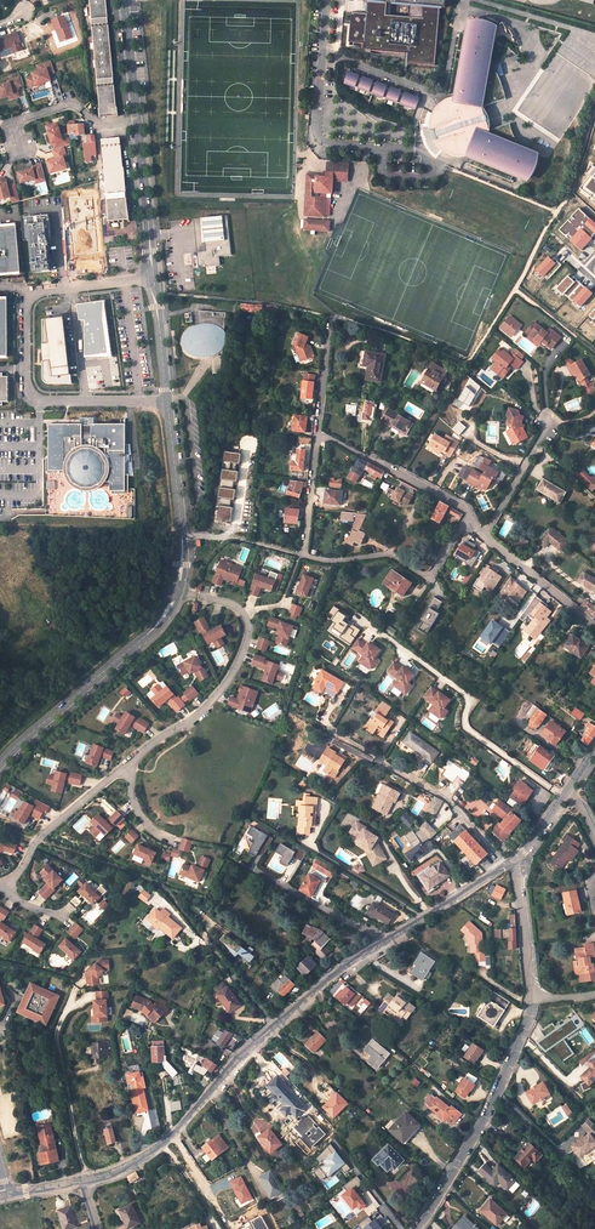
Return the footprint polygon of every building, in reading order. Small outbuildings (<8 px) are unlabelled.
[(100,108),(98,109),(100,118),(119,116),(118,108),(117,108),(114,77),(107,10),(106,0),(90,0),(100,108)] [(410,5),(439,8),(444,8),(446,0),(361,0),(361,1),(368,2),(387,3),(410,5)] [(365,50),(409,54),(408,63),(435,65),(439,8),(410,5),(409,19),(386,17),(387,3),(368,2),(368,7),(367,14),(351,13),(349,43),(366,44),(365,50)] [(60,32),(63,41),(72,37),(64,16),(52,20),(56,30),(59,29),(60,31),(60,32)] [(526,180),(536,155),(521,148),(521,147),(517,140),(513,133),(510,124),(490,129),(491,127),(491,124),(490,122),(489,118),(488,113),(486,111),(484,107),(487,106),(507,99),(504,91),(499,77),(504,75),(501,64),(494,66),(491,57),(496,29),(470,24),(468,33),(460,32),(457,50),(462,51),(460,60),(455,59),(452,75),(449,95),(457,94),(457,96),(452,97),(447,99),(443,102),(441,103),(437,107),(434,112),(432,115),(431,118),(430,122),(430,125),(430,130),(435,128),(437,135),(439,140),(434,142),(440,149),(444,153),(446,154),(451,156),(453,157),(458,157),(465,157),(469,156),(472,155),(475,154),(475,153),(479,151),(485,153),(480,157),(478,158),(475,160),(470,162),(471,165),(511,182),(514,175),(526,180)] [(0,39),(0,52),(12,47),(14,53),(24,50),(17,33),(0,39)] [(55,71),(51,61),(37,65),(39,71),(33,73),(34,77),(27,79),(29,85),(33,87),(38,85),(40,86),(45,85),(46,83),(51,81),(49,75),(49,73),(55,71)] [(345,83),(415,109),(419,100),(415,98),(415,97),(410,95),(405,93),(405,94),(401,93),(401,92),(396,89),(391,88),(391,89),(387,88),(387,86),(382,84),(377,82),(377,84),(373,83),(373,81),(368,79),(363,77),(363,79),(359,77),(359,76),(354,74),(349,72),(345,83)] [(20,77),(10,80),(10,83),(0,86),(0,94),(2,93),(3,97),(8,95),(12,94),(14,98),(20,96),(17,88),(23,86),(20,77)] [(74,120),(68,121),(69,134),(74,133),(75,136),(85,135),(84,124),(75,125),(74,120)] [(63,140),(59,128),(59,129),(57,123),(47,126),(49,132),(48,132),(52,144),(53,143),(56,142),(58,148),(64,146),(70,144),(69,138),(63,140)] [(84,143),(86,155),(86,161),(90,160),(90,155),(97,154),(95,136),(88,136),(89,143),(84,143)] [(121,139),(102,141),(105,170),(103,170),(109,222),(130,220),(127,186),(125,169),(124,168),(123,158),(121,139)] [(67,156),(64,146),(58,148),(55,149),(53,150),(56,159),(48,162),(51,173),(67,168),(64,157),(67,156)] [(346,181),(348,164),(326,163),(326,172),(322,172),(322,176),(322,180),(307,180),(304,215),(323,216),(325,193),(331,193),(332,180),(346,181)] [(45,176),(42,164),(32,166),(33,169),(19,172),(21,183),(36,179),(45,176)] [(15,183),(8,185),(7,180),(4,180),(2,179),(0,181),(0,182),(0,183),(0,184),(0,200),(11,197),(13,203),(20,201),(15,183)] [(233,254),(229,214),(204,217),(206,242),(204,242),(205,248),(207,248),(208,250),(199,251),(199,257),(200,265),(208,264),(208,266),(222,264),(221,255),(233,254)] [(51,238),(49,215),(22,217),(22,221),(24,240),(30,240),(32,264),(36,264),(37,272),(50,271),(47,238),(51,238)] [(329,221),(304,220),(303,230),(329,231),(329,221)] [(16,224),(0,226),(0,258),(2,275),(20,273),(16,224)] [(20,273),(2,275),(0,258),(0,275),(0,277),(20,275),(20,273)] [(111,356),(104,300),(76,304),(78,320),(81,320),(86,359),(111,356)] [(259,304),(258,305),(248,304),(248,303),(242,302),(241,310),(275,313),(275,311),(279,311),(279,306),(275,305),(259,304)] [(226,345),(228,340),(228,337),(227,334),(226,332),(225,331),(226,313),(199,310),(201,324),(198,325),(195,326),(193,327),(190,329),(188,330),(186,332),(185,335),(183,337),(182,340),(182,342),(183,345),(184,348),(185,350),(187,352),(189,354),(192,355),(194,356),(197,357),(200,357),(203,357),(205,357),(208,357),(211,357),(213,374),(221,373),(223,350),(225,348),(226,345)] [(68,383),(64,316),(40,318),(44,384),(68,383)] [(514,334),(521,325),(510,317),(501,328),(509,335),(512,332),(514,334)] [(548,333),(539,326),(536,330),(533,327),(532,328),(531,330),(534,332),(530,337),(536,341),(534,344),(539,348),(541,345),(543,343),(548,346),(553,350),(562,338),(551,329),(548,333)] [(305,346),(309,338),(298,333),(294,344),(299,347),(302,355),(304,361),(316,357),(313,350),(311,350),(310,347),(305,346)] [(522,362),(520,361),(524,356),(514,347),(510,352),(512,354),(510,357),(503,351),(501,354),(498,351),(493,356),(497,360),(496,362),(490,369),(497,374),(499,371),(504,376),(510,369),(507,367),(509,364),(516,370),(522,362)] [(380,381),(385,355),(366,351),(364,364),(369,365),(367,378),(380,381)] [(577,362),(570,357),(564,360),(568,368),(577,362)] [(582,359),(577,362),(568,368),(572,373),(575,371),(577,376),(583,386),(585,385),(586,387),(583,389),(587,395),(594,391),(594,382),(594,381),(594,378),(593,379),(582,359)] [(431,368),(430,368),(422,381),(436,390),(444,377),(447,371),(434,363),(431,368)] [(8,378),(8,377),(3,377),(3,374),(0,374),(0,406),(3,406),(3,402),(8,402),(8,378)] [(312,399),(314,383),(315,375),(305,374),(304,381),(303,389),(302,398),(312,399)] [(367,399),(365,413),(364,413),(363,419),(369,420),(370,417),(370,414),(373,414),(376,400),(367,399)] [(356,406),(346,404),(345,414),(355,415),(356,406)] [(407,433),(412,423),(399,416),(400,414),(389,408),(382,420),(393,426),(395,423),(399,426),(398,427),(407,433)] [(520,431),(522,427),(524,420),(518,418),(519,414),(509,409),(506,415),(508,415),(506,423),(511,425),(511,427),(510,427),(513,433),(510,434),(517,447),(526,442),(525,439),(526,433),(524,432),(520,431)] [(305,432),(307,417),(307,414),(295,412),(295,415),(293,431),(305,432)] [(134,476),(131,444),(126,444),(126,424),(90,425),(90,419),(85,419),(85,424),(64,424),(48,424),(49,457),(49,471),(65,471),(65,472),(65,474),(66,476),(67,478),(68,480),(69,482),(70,484),(72,486),(74,487),(76,489),(78,490),(80,491),(82,491),(85,492),(87,492),(89,492),(92,492),(94,491),(96,490),(98,489),(100,488),(102,487),(104,485),(105,483),(106,483),(111,483),(111,491),(129,491),(129,490),(129,476),(134,476)] [(406,434),(407,433),(398,427),(399,426),(395,423),(393,426),(406,434)] [(444,452),(451,456),(459,443),(447,435),(444,439),(435,434),(430,443),(436,446),(434,449),(440,453),(441,450),(443,447),(446,449),(444,452)] [(295,454),(294,461),(304,463),(306,450),(298,449),(297,454),(295,454)] [(224,452),(224,462),(239,463),(240,452),(224,452)] [(489,461),(483,457),(477,468),(482,471),(482,472),(491,478),(493,479),(497,473),(486,466),(489,461)] [(363,459),(360,465),(361,465),(360,467),(355,465),(349,477),(356,481),(360,474),(363,473),(366,468),(375,473),(373,476),(377,478),(379,475),(383,477),(384,475),(385,471),(366,461),(363,459)] [(304,463),(294,461),(293,469),(303,471),(304,463)] [(465,480),(471,470),(465,466),(462,464),(456,475),(465,480)] [(547,474),(556,470),(549,464),(540,467),(543,475),(547,474)] [(218,497),(234,499),(235,488),(232,488),(233,481),(236,482),(237,471),(222,469),(218,497)] [(475,484),(481,487),(484,489),(487,484),(491,478),(482,472),(480,474),(471,469),(471,470),(465,480),(474,486),(475,484)] [(575,477),(591,492),(594,488),(594,484),(594,478),(588,478),(581,471),(575,477)] [(542,480),(559,490),(560,488),(550,483),(547,474),(543,475),(539,482),(541,483),(542,481),(541,480),(542,480)] [(330,478),(329,486),(341,488),(342,479),(330,478)] [(417,488),(402,480),(398,487),(413,495),(417,488)] [(559,504),(562,498),(560,496),(561,496),(562,496),(564,493),(559,490),(542,480),(541,480),(542,481),(541,483),(539,482),(537,481),(536,483),(536,482),(533,486),(535,487),(533,492),(537,493),(538,491),(554,500),(554,501),(559,504)] [(291,481),(287,495),(299,498),(302,487),(307,487),(307,483),(291,481)] [(413,495),(398,487),(396,491),(390,487),(386,494),(392,498),(399,501),(400,500),(409,505),(414,496),(413,495)] [(341,505),(342,491),(326,489),(325,503),(341,505)] [(441,501),(432,517),(440,521),(448,506),(441,501)] [(217,519),(230,521),(232,507),(220,505),(217,519)] [(451,506),(448,512),(460,518),(463,513),(451,506)] [(287,509),(285,522),(298,524),(299,510),(287,509)] [(356,519),(354,523),(352,529),(353,530),(349,540),(361,545),(366,533),(366,532),(366,530),(362,526),(367,513),(357,512),(356,519)] [(549,540),(559,549),(565,541),(549,526),(537,540),(544,546),(549,540)] [(517,535),(510,528),(507,534),(508,534),(507,537),(509,539),(513,541),(514,539),(515,540),(515,541),(524,546),(527,541),(518,536),(517,537),(516,536),(517,535)] [(469,541),(467,544),(464,542),(455,556),(466,563),(465,563),(472,567),(481,552),(474,548),(476,545),(469,541)] [(419,563),(411,558),(409,562),(416,567),(419,563)] [(234,584),(241,568),(221,559),(212,581),(216,583),(219,584),(223,576),(225,578),(225,579),(230,581),(229,582),(234,584)] [(484,586),(491,591),(500,577),(487,568),(486,569),(483,567),(479,573),(482,575),(479,579),(478,579),(474,586),(480,591),(484,586)] [(386,586),(395,573),(392,571),(383,584),(386,586)] [(582,571),(576,580),(594,592),(594,580),(582,571)] [(402,597),(411,584),(395,573),(386,586),(402,597)] [(274,581),(275,580),(267,577),(267,578),(256,574),(248,593),(253,595),(256,596),(260,586),(270,590),(271,589),(274,581)] [(309,590),(313,579),(304,575),(296,593),(308,598),(311,591),(309,590)] [(508,580),(497,596),(502,600),(507,594),(512,598),(509,602),(514,606),(526,592),(515,583),(514,585),(508,580)] [(424,612),(426,613),(421,620),(423,621),(418,629),(426,634),(445,604),(434,597),(424,612)] [(547,622),(546,619),(547,618),(551,613),(546,609),(548,606),(536,597),(526,610),(530,613),(531,614),(536,618),(529,626),(532,636),(536,639),(549,624),(547,622)] [(585,598),(578,605),(580,607),(587,600),(585,598)] [(580,607),(592,618),(594,615),(594,603),(593,605),(587,600),(580,607)] [(298,617),(302,608),(293,604),(289,613),(298,617)] [(350,645),(360,629),(347,621),(350,616),(333,606),(326,617),(333,622),(328,630),(350,645)] [(57,612),(61,620),(68,616),(64,609),(57,612)] [(220,638),(226,635),(221,626),(211,631),(204,618),(194,622),(199,632),(201,631),(208,644),(213,641),(216,646),(217,646),(219,646),(222,645),(222,643),(223,643),(220,638)] [(286,646),(293,627),(281,623),(281,621),(270,618),(268,626),(278,629),(277,635),(279,635),(276,643),(286,646)] [(589,647),(574,634),(565,644),(581,656),(589,647)] [(266,652),(269,643),(260,640),(259,644),(257,649),(266,652)] [(375,658),(379,652),(368,644),(366,646),(358,640),(351,649),(362,657),(365,658),(361,665),(369,670),(372,670),(377,663),(373,660),(371,659),(373,656),(375,658)] [(278,671),(280,666),(265,661),(266,659),(256,655),(254,661),(253,665),(267,670),(263,681),(273,684),(275,679),(280,680),(281,680),(280,678),(281,675),(283,674),(283,673),(278,671)] [(208,677),(203,667),(202,667),(196,656),(178,666),(182,675),(190,671),(191,673),(195,671),(201,681),(208,677)] [(408,684),(414,676),(403,667),(402,669),(393,662),(386,672),(397,680),(392,686),(403,694),(408,687),(404,685),(406,682),(408,684)] [(334,695),(341,684),(320,671),(313,682),(315,683),(311,689),(319,694),(323,688),(334,695)] [(408,687),(403,694),(405,696),(411,687),(408,684),(406,682),(404,685),(408,687)] [(247,712),(257,692),(241,684),(238,689),(240,689),(237,694),(239,695),(237,697),(230,694),(228,698),(226,701),(247,712)] [(177,697),(167,686),(163,690),(159,685),(158,686),(158,688),(156,690),(154,690),(153,690),(157,695),(152,699),(159,706),(167,699),(177,711),(180,708),(185,704),(178,696),(177,697)] [(198,693),(192,686),(190,688),(196,695),(198,693)] [(449,702),(438,693),(431,687),(422,697),(432,705),(435,707),(430,713),(437,720),(441,719),(445,715),(444,711),(441,708),(442,706),(444,707),(449,702)] [(194,696),(196,695),(190,688),(183,694),(189,701),(194,696)] [(389,707),(380,701),(376,707),(372,713),(375,714),(371,721),(368,719),(364,726),(373,732),(375,729),(384,734),(392,722),(387,719),(386,720),(382,718),(389,707)] [(533,719),(539,710),(533,705),(526,714),(533,719)] [(581,720),(585,714),(576,708),(572,714),(581,720)] [(535,729),(537,725),(539,727),(547,715),(539,710),(533,719),(528,724),(535,729)] [(149,724),(140,718),(139,720),(126,712),(123,717),(119,724),(116,729),(124,734),(130,724),(144,732),(145,730),(149,724)] [(119,724),(123,717),(118,714),(118,715),(116,715),(114,718),(114,720),(114,721),(119,724)] [(555,745),(565,732),(551,722),(542,735),(555,745)] [(594,736),(594,727),(589,723),(587,726),(588,728),(585,732),(588,734),(587,734),(584,735),(583,736),(585,737),(582,741),(588,745),(594,737),(594,736)] [(373,732),(364,726),(362,729),(372,735),(373,732)] [(382,737),(384,734),(375,729),(373,732),(382,737)] [(436,752),(429,747),(408,731),(400,742),(421,757),(429,762),(436,752)] [(111,760),(114,751),(95,743),(91,755),(89,754),(86,762),(97,766),(98,764),(101,756),(111,760)] [(553,757),(537,746),(532,754),(534,756),(531,760),(544,769),(553,757)] [(324,772),(334,778),(338,771),(347,758),(341,755),(339,757),(336,755),(336,753),(328,748),(320,761),(328,766),(324,772)] [(81,781),(82,775),(71,773),(71,775),(56,772),(55,778),(50,777),(49,778),(48,779),(47,782),(48,783),(48,784),(54,785),(52,791),(62,794),(65,782),(80,785),(81,781)] [(528,786),(521,781),(515,789),(517,790),(512,798),(522,806),(533,791),(527,787),(528,786)] [(381,811),(380,813),(386,817),(393,803),(395,804),(400,795),(384,787),(379,798),(381,799),(376,808),(381,811)] [(15,789),(11,796),(17,799),(21,792),(15,789)] [(310,827),(312,827),(313,814),(310,814),(310,812),(313,812),(314,808),(317,808),(318,798),(304,797),(304,802),(297,801),(297,806),(300,806),(300,811),(301,812),(301,816),(299,816),(298,827),(303,827),(303,833),(309,834),(310,827)] [(442,802),(434,797),(426,811),(434,816),(442,802)] [(379,798),(373,807),(372,809),(380,813),(381,811),(376,808),(381,799),(379,798)] [(495,810),(505,819),(501,824),(499,822),(491,831),(503,841),(522,821),(512,812),(515,809),(501,799),(498,802),(500,803),(495,810)] [(44,810),(26,800),(20,811),(19,810),(15,818),(25,823),(30,813),(40,819),(41,816),(44,810)] [(106,835),(116,824),(117,826),(125,818),(120,814),(117,811),(107,822),(99,814),(92,821),(96,825),(92,830),(92,832),(95,835),(97,835),(101,831),(106,835)] [(405,814),(401,817),(409,827),(413,824),(405,814)] [(359,838),(357,841),(366,846),(372,858),(376,856),(378,860),(383,857),(384,855),(378,843),(376,842),(378,838),(372,834),(372,832),(356,822),(350,833),(359,838)] [(429,840),(435,833),(424,822),(418,828),(429,840)] [(530,822),(527,825),(533,830),(536,826),(530,822)] [(263,855),(272,838),(251,826),(246,836),(254,841),(250,849),(251,850),(249,853),(255,856),(258,852),(263,855)] [(487,855),(467,833),(467,832),(461,826),(448,837),(455,844),(455,843),(476,865),(479,862),(487,855)] [(133,843),(139,836),(138,835),(133,830),(126,836),(133,843)] [(410,863),(427,851),(413,830),(401,839),(403,842),(405,840),(409,845),(401,850),(410,863)] [(564,861),(563,860),(565,858),(569,860),(576,850),(574,849),(578,844),(564,835),(560,840),(563,842),(549,863),(559,869),(564,861)] [(190,850),(192,841),(183,838),(182,843),(181,847),(190,850)] [(357,841),(355,844),(364,849),(372,866),(386,859),(384,855),(383,857),(378,860),(376,856),(372,858),(366,846),(357,841)] [(16,851),(17,847),(7,843),(4,851),(14,854),(16,851)] [(307,852),(296,846),(293,851),(280,843),(275,852),(282,856),(279,862),(286,866),(292,856),(301,861),(307,852)] [(156,853),(138,845),(134,854),(145,859),(144,860),(151,864),(156,853)] [(171,855),(178,857),(180,850),(173,848),(171,855)] [(162,859),(169,861),(170,854),(163,852),(162,859)] [(200,882),(205,870),(206,870),(210,860),(202,857),(198,867),(193,865),(192,868),(184,865),(180,875),(200,882)] [(327,865),(316,859),(312,866),(322,872),(327,865)] [(436,884),(448,876),(440,863),(420,876),(429,889),(426,891),(428,894),(438,887),(436,884)] [(55,888),(64,879),(48,865),(41,872),(47,878),(46,880),(50,883),(41,893),(43,895),(47,899),(56,889),(55,888)] [(426,891),(429,889),(420,876),(430,870),(428,867),(415,875),(426,891)] [(315,889),(320,881),(307,874),(298,890),(309,897),(314,889),(315,889)] [(95,892),(86,883),(79,890),(93,905),(101,896),(96,891),(95,892)] [(502,895),(505,890),(497,886),(494,890),(502,895)] [(144,891),(138,898),(145,903),(150,896),(144,891)] [(576,892),(563,895),(568,916),(581,913),(576,892)] [(75,908),(82,901),(75,895),(68,901),(71,905),(75,908)] [(103,910),(109,904),(104,899),(98,905),(103,910)] [(388,925),(393,915),(373,903),(371,907),(367,905),(364,911),(367,913),(367,914),(374,919),(374,917),(388,925)] [(11,913),(6,910),(2,908),(0,912),(0,918),(6,921),(11,913)] [(176,926),(176,925),(169,918),(170,916),(164,911),(161,914),(156,910),(151,916),(153,918),(149,923),(159,931),(161,929),(174,940),(181,931),(176,926)] [(509,949),(517,948),(515,915),(510,915),(511,928),(496,929),(496,937),(511,936),(511,942),(509,942),(509,949)] [(1,922),(0,923),(0,935),(5,938),(4,939),(10,943),(17,933),(1,922)] [(83,930),(76,923),(73,926),(69,930),(76,937),(83,930)] [(475,953),(475,962),(484,961),(483,952),(482,952),(481,940),(478,939),(478,936),(480,934),(468,923),(460,931),(465,936),(469,939),(470,944),(470,953),(475,953)] [(46,945),(37,939),(42,929),(39,927),(35,925),(24,942),(34,949),(34,950),(40,954),(46,945)] [(320,932),(307,926),(304,932),(314,937),(317,939),(313,944),(315,945),(316,943),(323,947),(325,945),(326,946),(330,942),(320,932)] [(314,937),(304,932),(300,940),(305,943),(307,940),(311,942),(314,937)] [(237,955),(238,953),(249,962),(254,956),(224,933),(218,941),(237,955)] [(81,951),(66,939),(60,946),(69,954),(68,955),(74,960),(81,951)] [(315,945),(313,944),(312,945),(314,947),(316,945),(321,950),(315,956),(320,961),(328,953),(324,949),(326,946),(325,945),(323,947),(316,943),(315,945)] [(576,953),(573,953),(574,968),(577,968),(577,976),(580,975),(581,983),(594,981),(594,965),(590,965),(589,958),(594,958),(594,945),(585,946),(586,949),(579,949),(579,952),(576,953)] [(434,961),(419,951),(412,962),(414,963),(409,971),(422,979),(434,961)] [(315,966),(308,958),(298,968),(305,975),(315,966)] [(98,978),(103,971),(109,971),(108,960),(97,962),(92,969),(89,972),(86,973),(87,986),(97,985),(97,979),(98,978)] [(284,997),(295,986),(290,981),(286,976),(281,981),(279,979),(271,987),(277,993),(279,992),(284,997)] [(224,982),(214,989),(218,995),(228,988),(224,982)] [(60,997),(33,985),(30,991),(28,990),(26,995),(29,996),(27,999),(25,998),(22,1006),(21,1005),(19,1011),(27,1014),(26,1016),(30,1018),(31,1016),(37,1019),(36,1021),(42,1024),(43,1021),(48,1024),(53,1010),(51,1009),(55,1002),(57,1003),(60,997)] [(240,1005),(228,988),(218,995),(225,1004),(226,1004),(232,1012),(240,1005)] [(345,1005),(354,994),(346,988),(342,993),(343,993),(338,999),(345,1005)] [(107,1022),(106,1001),(108,1001),(107,991),(96,992),(97,1001),(94,1001),(95,1017),(99,1017),(99,1022),(107,1022)] [(403,1026),(417,1009),(408,1002),(407,1003),(402,999),(401,1000),(397,997),(396,998),(390,993),(386,998),(388,1000),(381,1008),(403,1026)] [(151,1000),(141,994),(136,1004),(146,1010),(148,1009),(158,1022),(172,1012),(169,1007),(164,1001),(157,1006),(155,1004),(152,1006),(150,1004),(151,1002),(150,1002),(151,1000)] [(399,994),(397,997),(401,1000),(402,999),(407,1003),(408,1002),(399,994)] [(362,996),(356,1005),(364,1011),(370,1002),(362,996)] [(488,1000),(478,1015),(494,1026),(504,1010),(488,1000)] [(146,1011),(156,1024),(158,1022),(148,1009),(146,1010),(146,1011)] [(537,1043),(538,1044),(537,1045),(540,1049),(542,1048),(545,1051),(552,1046),(562,1060),(572,1053),(562,1039),(577,1028),(568,1016),(562,1021),(563,1023),(561,1025),(559,1023),(544,1033),(546,1037),(537,1043)] [(222,1047),(232,1034),(225,1031),(223,1034),(217,1031),(212,1038),(217,1042),(216,1044),(222,1047)] [(327,1041),(319,1032),(305,1045),(314,1054),(327,1041)] [(164,1041),(152,1041),(153,1066),(164,1066),(172,1076),(177,1072),(166,1060),(166,1056),(164,1056),(164,1041)] [(372,1057),(368,1061),(377,1069),(389,1055),(373,1041),(364,1051),(372,1057)] [(483,1050),(473,1044),(465,1057),(473,1062),(478,1055),(480,1055),(483,1050)] [(91,1047),(92,1061),(107,1060),(106,1046),(91,1047)] [(594,1056),(594,1047),(583,1058),(587,1062),(588,1061),(591,1067),(589,1068),(581,1076),(588,1084),(594,1077),(594,1057),(594,1056)] [(211,1070),(215,1064),(206,1058),(200,1055),(195,1063),(200,1066),(201,1064),(207,1067),(211,1070)] [(143,1078),(141,1079),(140,1073),(128,1076),(129,1083),(133,1082),(135,1092),(133,1092),(137,1114),(147,1112),(142,1087),(144,1087),(143,1078)] [(477,1079),(468,1073),(464,1079),(473,1085),(477,1079)] [(279,1078),(270,1087),(269,1088),(273,1092),(267,1097),(271,1101),(276,1096),(286,1107),(282,1111),(286,1116),(291,1112),(296,1118),(306,1108),(279,1078)] [(473,1085),(464,1079),(456,1092),(464,1097),(469,1089),(471,1090),(474,1085),(473,1085)] [(538,1085),(532,1088),(526,1092),(532,1103),(538,1100),(539,1102),(544,1098),(543,1097),(550,1093),(543,1081),(538,1085)] [(334,1118),(347,1104),(337,1094),(323,1108),(334,1118)] [(431,1096),(429,1094),(426,1098),(428,1100),(424,1104),(428,1107),(428,1108),(444,1121),(445,1120),(448,1123),(451,1120),(455,1123),(461,1115),(453,1108),(451,1110),(436,1098),(435,1099),(431,1096)] [(179,1101),(169,1103),(170,1110),(180,1108),(179,1101)] [(566,1104),(562,1107),(567,1115),(572,1112),(566,1104)] [(399,1135),(404,1140),(418,1125),(405,1113),(389,1130),(397,1137),(399,1135)] [(594,1131),(594,1125),(589,1119),(582,1126),(589,1133),(583,1138),(578,1142),(572,1146),(579,1156),(594,1145),(594,1140),(591,1135),(594,1131)] [(38,1126),(44,1153),(40,1153),(42,1164),(59,1161),(51,1124),(38,1126)] [(110,1129),(106,1130),(110,1144),(116,1142),(112,1127),(109,1127),(110,1129)] [(269,1129),(258,1137),(270,1153),(281,1145),(269,1129)] [(212,1160),(228,1147),(218,1136),(203,1147),(212,1160)] [(330,1145),(316,1158),(322,1164),(319,1166),(329,1177),(346,1161),(330,1145)] [(404,1161),(388,1145),(373,1160),(378,1165),(380,1164),(388,1171),(392,1167),(395,1170),(404,1161)] [(535,1163),(541,1157),(529,1145),(514,1159),(523,1168),(532,1160),(535,1163)] [(341,1166),(345,1172),(349,1169),(346,1163),(341,1166)] [(514,1182),(497,1164),(491,1170),(484,1164),(478,1170),(493,1186),(498,1181),(507,1189),(514,1182)] [(320,1179),(325,1176),(320,1168),(315,1171),(320,1179)] [(139,1177),(136,1172),(129,1175),(131,1181),(139,1177)] [(282,1191),(271,1172),(260,1178),(271,1197),(282,1191)] [(363,1183),(357,1176),(344,1186),(348,1191),(343,1195),(353,1209),(358,1205),(361,1209),(366,1205),(355,1190),(363,1183)] [(136,1192),(133,1185),(128,1187),(131,1194),(136,1192)] [(505,1216),(489,1200),(479,1211),(488,1220),(489,1219),(496,1225),(505,1216)] [(119,1209),(127,1227),(139,1222),(132,1204),(119,1209)] [(58,1212),(61,1224),(63,1223),(64,1228),(73,1228),(76,1228),(70,1208),(58,1212)] [(358,1225),(361,1228),(363,1228),(365,1228),(382,1228),(375,1220),(373,1221),(369,1216),(358,1225)] [(462,1219),(453,1228),(477,1228),(473,1226),(471,1228),(462,1219)]
